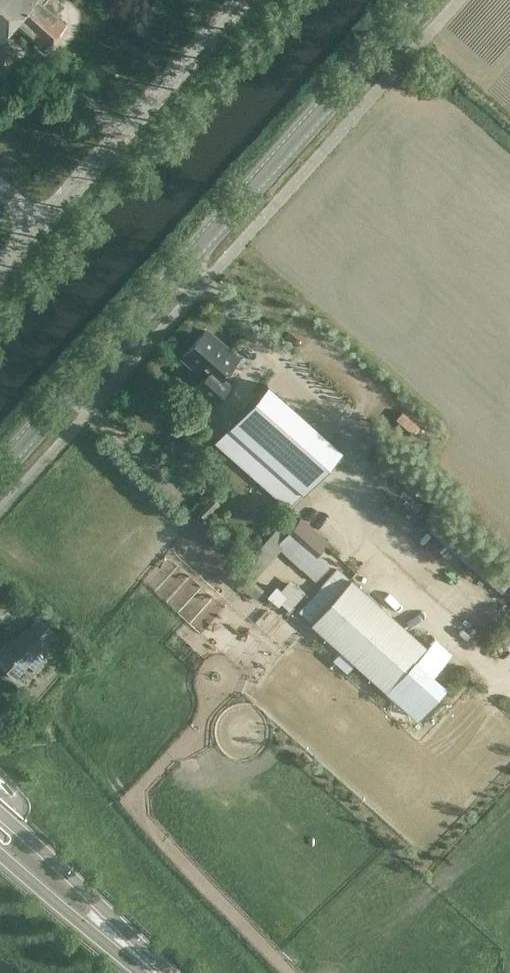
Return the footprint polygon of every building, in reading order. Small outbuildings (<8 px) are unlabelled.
[(15,24),(38,44),(35,46),(46,55),(55,46),(50,41),(65,24),(56,16),(65,6),(58,0),(0,0),(0,40),(15,24)] [(237,365),(242,360),(204,328),(180,355),(213,383),(232,362),(233,364),(234,363),(237,365)] [(289,507),(290,505),(340,449),(265,383),(213,441),(289,507)] [(300,517),(277,545),(305,569),(328,541),(300,517)] [(314,600),(321,607),(348,577),(341,570),(314,600)] [(291,575),(276,595),(292,607),(307,587),(291,575)] [(426,646),(350,578),(310,623),(342,651),(334,660),(348,672),(356,663),(386,690),(426,646)] [(57,629),(38,614),(11,643),(7,639),(0,648),(0,664),(15,677),(26,663),(34,670),(43,659),(36,653),(57,629)]
